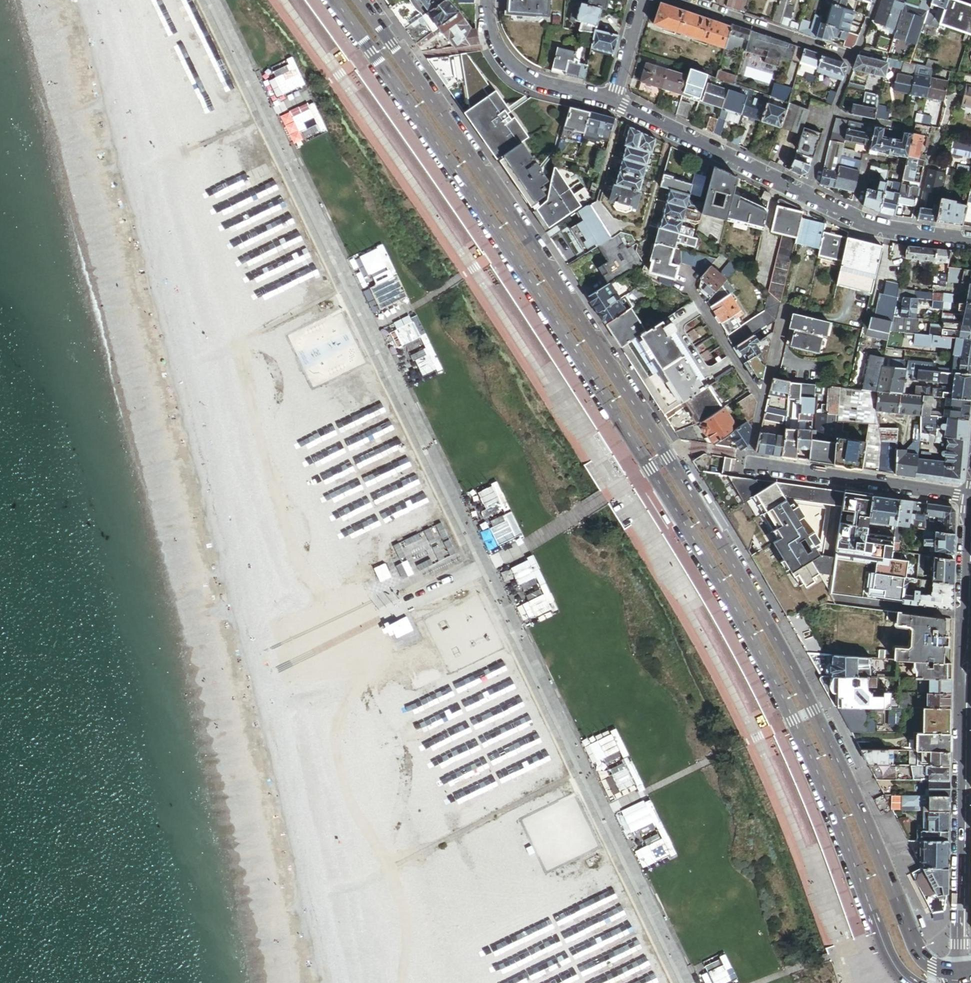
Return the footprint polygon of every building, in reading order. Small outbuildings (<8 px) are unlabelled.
[(423,10),(427,7),(423,0),(421,1),(420,0),(417,2),(416,6),(419,9),(423,10)] [(420,0),(421,1),(423,0),(427,7),(432,13),(445,3),(442,0),(420,0)] [(507,14),(548,18),(549,0),(508,0),(507,14)] [(589,7),(601,10),(607,12),(610,0),(591,0),(589,7)] [(725,8),(741,14),(745,0),(728,0),(725,8)] [(741,14),(745,15),(749,0),(745,0),(741,14)] [(778,8),(785,10),(786,7),(788,0),(780,0),(778,8)] [(832,5),(832,6),(844,10),(848,0),(833,0),(832,5)] [(848,0),(844,10),(853,13),(856,3),(848,0)] [(891,0),(890,0),(883,0),(874,24),(890,29),(894,31),(904,5),(891,0)] [(905,4),(919,8),(920,6),(922,2),(923,0),(906,0),(905,4)] [(922,2),(920,6),(919,8),(928,11),(928,9),(931,0),(923,0),(922,2)] [(928,9),(931,10),(932,6),(938,8),(944,10),(947,0),(931,0),(928,9)] [(944,10),(940,23),(939,25),(965,35),(969,36),(970,32),(970,4),(965,0),(947,0),(944,10)] [(416,18),(405,1),(392,10),(406,31),(411,27),(409,23),(416,18)] [(460,14),(448,1),(445,3),(432,13),(431,13),(441,28),(460,14)] [(832,6),(826,4),(823,13),(826,14),(827,10),(830,11),(832,6)] [(927,12),(928,11),(919,8),(905,4),(905,5),(894,39),(915,46),(927,12)] [(475,19),(476,5),(459,6),(476,25),(475,19)] [(601,10),(589,7),(582,5),(581,10),(579,9),(575,8),(571,23),(577,24),(577,22),(579,23),(582,23),(580,33),(595,35),(596,31),(601,10)] [(729,36),(731,29),(660,5),(654,26),(724,50),(729,36)] [(844,10),(832,6),(830,11),(827,22),(826,26),(832,29),(847,34),(854,13),(853,13),(844,10)] [(928,9),(928,11),(927,12),(935,15),(938,8),(932,6),(931,10),(928,9)] [(417,17),(416,18),(419,22),(431,13),(432,13),(427,7),(423,10),(416,15),(417,17)] [(786,7),(785,10),(780,27),(788,29),(790,23),(794,10),(786,7)] [(776,8),(772,24),(780,27),(785,10),(778,8),(776,8)] [(944,10),(938,8),(935,15),(933,21),(935,21),(940,23),(944,10)] [(460,14),(441,28),(449,39),(452,37),(456,44),(460,44),(462,43),(465,47),(480,45),(476,31),(473,32),(460,14)] [(419,22),(416,18),(409,23),(411,27),(419,22)] [(809,23),(802,21),(800,29),(806,31),(809,23)] [(411,27),(406,31),(416,45),(429,36),(419,22),(411,27)] [(798,33),(799,28),(800,26),(793,24),(791,30),(798,33)] [(826,26),(820,25),(818,31),(816,39),(827,43),(828,42),(829,39),(832,29),(826,26)] [(751,32),(731,26),(731,29),(729,36),(745,41),(748,42),(749,37),(751,32)] [(816,39),(818,31),(814,29),(812,29),(810,37),(816,39)] [(848,34),(847,34),(832,29),(829,39),(833,40),(834,38),(846,42),(848,34)] [(614,56),(619,38),(596,31),(595,35),(591,50),(614,56)] [(769,39),(751,32),(749,37),(767,43),(769,39)] [(855,46),(858,38),(848,34),(846,42),(844,47),(851,50),(855,46)] [(429,36),(416,45),(423,54),(440,51),(429,36)] [(456,49),(465,47),(462,43),(460,44),(456,44),(452,37),(449,39),(456,49)] [(889,54),(893,43),(881,38),(876,51),(889,54)] [(876,51),(862,47),(860,52),(887,59),(889,54),(876,51)] [(559,49),(558,49),(553,70),(566,73),(565,77),(585,81),(588,67),(579,65),(579,64),(580,63),(580,62),(576,61),(577,54),(559,49)] [(821,56),(804,50),(800,63),(817,69),(821,56)] [(749,54),(745,52),(740,67),(745,69),(749,54)] [(887,59),(860,52),(853,69),(883,77),(886,66),(887,59)] [(765,59),(749,54),(745,69),(760,74),(765,59)] [(467,56),(428,62),(465,115),(489,98),(484,91),(489,88),(467,56)] [(843,64),(821,56),(817,69),(843,78),(847,67),(843,64)] [(771,61),(765,59),(760,74),(766,76),(771,61)] [(899,69),(901,62),(887,59),(886,66),(899,69)] [(899,71),(914,75),(916,66),(901,62),(899,69),(899,71)] [(292,64),(271,73),(281,93),(302,84),(292,64)] [(642,66),(637,82),(641,83),(641,84),(662,90),(667,72),(646,66),(646,67),(642,66)] [(843,78),(817,69),(816,73),(835,79),(842,82),(843,78)] [(707,78),(708,77),(690,71),(688,79),(682,97),(699,102),(705,84),(707,78)] [(684,78),(667,72),(662,90),(682,97),(688,79),(684,78)] [(736,79),(717,72),(715,79),(715,80),(729,85),(734,86),(736,79)] [(814,78),(797,73),(795,78),(796,78),(813,84),(814,78)] [(893,78),(892,82),(895,83),(893,92),(909,95),(912,85),(913,79),(897,76),(896,79),(893,78)] [(729,85),(715,80),(707,78),(705,84),(707,85),(702,103),(721,109),(729,85)] [(813,84),(796,78),(789,105),(808,112),(828,118),(832,108),(825,106),(807,100),(813,84)] [(948,83),(930,80),(928,88),(926,99),(943,103),(948,83)] [(879,96),(880,91),(848,84),(846,89),(849,89),(863,92),(869,94),(879,96)] [(732,94),(734,86),(729,85),(721,109),(741,116),(747,99),(749,92),(738,88),(736,95),(732,94)] [(912,85),(909,95),(926,99),(928,88),(912,85)] [(792,91),(775,86),(771,99),(777,101),(786,104),(788,104),(792,91)] [(833,86),(825,106),(832,108),(839,88),(833,86)] [(965,88),(961,106),(970,108),(970,89),(965,88)] [(489,98),(465,115),(482,140),(511,120),(509,117),(512,115),(509,111),(508,110),(497,93),(489,98)] [(767,105),(747,99),(741,116),(761,123),(767,105)] [(673,103),(670,114),(676,117),(680,105),(673,103)] [(680,103),(680,105),(676,117),(686,122),(691,106),(680,103)] [(780,129),(786,111),(784,111),(767,105),(761,123),(780,129)] [(808,112),(789,105),(781,129),(800,136),(803,128),(805,122),(808,112)] [(850,115),(874,120),(874,119),(876,110),(853,105),(850,115)] [(877,106),(876,110),(874,119),(887,121),(890,109),(877,106)] [(591,115),(572,110),(565,131),(585,136),(591,115)] [(316,111),(296,121),(306,141),(326,131),(316,111)] [(824,129),(828,118),(808,112),(805,122),(824,129)] [(922,115),(916,114),(914,125),(920,126),(922,115)] [(613,120),(591,115),(585,136),(584,138),(599,143),(600,140),(610,143),(616,121),(613,120)] [(931,117),(922,115),(920,126),(927,128),(927,127),(929,127),(931,117)] [(710,119),(706,132),(713,135),(717,122),(710,119)] [(848,122),(835,119),(832,133),(845,136),(846,131),(848,122)] [(512,122),(511,120),(482,140),(498,162),(522,145),(529,140),(515,120),(512,122)] [(717,122),(713,135),(720,138),(724,124),(717,122)] [(857,124),(848,122),(846,131),(855,133),(857,124)] [(871,136),(873,127),(864,125),(862,134),(871,136)] [(920,126),(914,125),(912,134),(912,135),(922,138),(929,139),(931,129),(927,128),(920,126)] [(883,129),(873,127),(871,136),(869,147),(868,151),(907,159),(907,158),(912,135),(912,134),(902,132),(900,141),(882,138),(883,129)] [(643,134),(630,128),(627,139),(625,147),(627,148),(638,151),(643,134)] [(744,131),(737,129),(732,144),(738,147),(744,131)] [(855,133),(846,131),(845,136),(844,141),(869,147),(871,136),(862,134),(855,133)] [(845,136),(832,133),(830,141),(843,144),(844,141),(845,136)] [(657,141),(643,134),(638,151),(651,155),(653,155),(657,141)] [(768,162),(775,165),(785,137),(778,135),(772,151),(768,162)] [(922,138),(912,135),(907,158),(917,160),(918,160),(918,159),(919,155),(922,138)] [(953,139),(951,150),(970,154),(970,143),(953,139)] [(842,149),(843,144),(830,141),(823,170),(837,174),(838,167),(840,157),(842,149)] [(498,162),(514,185),(540,167),(538,165),(536,165),(522,145),(498,162)] [(651,155),(638,151),(627,148),(624,156),(624,158),(623,161),(647,168),(651,155)] [(772,151),(765,148),(761,158),(768,162),(772,151)] [(814,155),(797,149),(794,161),(810,166),(814,155)] [(855,152),(842,149),(840,157),(841,157),(853,160),(855,152)] [(951,150),(950,153),(970,158),(970,154),(951,150)] [(907,159),(868,151),(867,154),(896,160),(906,162),(907,159)] [(858,172),(860,162),(853,160),(841,157),(839,167),(858,172)] [(907,158),(907,159),(906,162),(903,174),(902,181),(909,183),(913,183),(913,181),(916,169),(915,169),(916,165),(917,160),(907,158)] [(906,162),(896,160),(895,165),(890,164),(889,171),(903,174),(906,162)] [(647,168),(623,161),(622,163),(622,165),(619,174),(644,180),(647,168)] [(794,161),(789,172),(800,177),(807,174),(810,166),(794,161)] [(710,167),(703,165),(699,178),(707,180),(710,167)] [(540,167),(514,185),(530,209),(546,197),(544,194),(547,191),(543,186),(549,183),(541,172),(542,171),(540,167)] [(854,193),(859,172),(858,172),(839,167),(838,167),(837,174),(834,189),(854,193)] [(886,182),(889,171),(870,167),(869,172),(872,173),(881,175),(879,182),(886,184),(886,182)] [(703,215),(702,216),(726,222),(735,196),(740,181),(715,169),(705,207),(703,215)] [(837,174),(823,170),(820,186),(834,189),(837,174)] [(575,197),(558,171),(550,191),(546,206),(533,214),(546,232),(593,202),(586,190),(575,197)] [(945,176),(946,175),(928,171),(925,182),(933,184),(943,186),(945,176)] [(644,180),(619,174),(616,187),(640,194),(644,180)] [(969,175),(963,200),(968,201),(969,198),(970,188),(970,175),(969,175)] [(940,202),(945,203),(946,199),(947,199),(951,178),(945,176),(943,186),(940,202)] [(674,179),(664,177),(661,189),(670,192),(673,181),(674,179)] [(699,178),(696,177),(693,187),(693,188),(704,191),(707,180),(699,178)] [(673,181),(670,192),(691,197),(693,188),(693,187),(673,181)] [(876,193),(866,190),(862,207),(873,211),(879,213),(886,184),(879,182),(876,193)] [(897,204),(901,186),(886,182),(886,184),(879,213),(886,215),(894,217),(897,204)] [(933,184),(925,182),(923,193),(931,195),(933,184)] [(919,189),(908,187),(901,186),(897,204),(915,208),(919,189)] [(616,187),(615,187),(610,203),(615,204),(614,207),(617,211),(627,214),(631,212),(632,209),(637,210),(642,194),(640,194),(616,187)] [(701,200),(704,191),(693,188),(691,197),(697,199),(701,200)] [(691,197),(670,192),(667,205),(703,215),(705,207),(702,206),(689,202),(691,197)] [(923,193),(919,209),(929,211),(931,204),(933,196),(931,195),(923,193)] [(770,196),(765,194),(762,200),(769,204),(770,196)] [(767,211),(735,196),(726,222),(763,232),(767,211)] [(803,212),(780,201),(779,201),(778,202),(775,214),(776,214),(771,233),(782,236),(796,240),(801,220),(803,212)] [(962,228),(966,207),(945,203),(940,202),(939,204),(938,213),(935,223),(962,228)] [(701,222),(702,216),(703,215),(667,205),(665,213),(663,217),(683,223),(685,218),(686,218),(699,222),(700,222),(701,222)] [(583,220),(595,212),(593,208),(588,209),(580,214),(583,220)] [(917,221),(935,223),(938,213),(933,212),(929,211),(919,209),(917,221)] [(600,248),(612,240),(595,213),(595,212),(583,220),(582,221),(584,223),(593,237),(600,248)] [(582,221),(583,220),(580,214),(559,227),(563,233),(565,232),(570,229),(578,223),(582,221)] [(682,228),(683,223),(663,217),(662,222),(660,230),(693,239),(695,231),(682,228)] [(796,240),(821,246),(824,235),(826,226),(801,220),(796,240)] [(584,223),(582,221),(578,223),(580,226),(571,231),(586,256),(594,251),(599,248),(600,248),(593,237),(584,223)] [(547,235),(551,241),(563,233),(559,227),(547,235)] [(570,229),(565,232),(581,259),(586,256),(571,231),(570,229)] [(698,241),(693,239),(660,230),(656,244),(673,249),(676,250),(678,244),(696,249),(698,241)] [(821,246),(821,247),(845,253),(847,241),(824,235),(821,246)] [(621,241),(619,236),(612,240),(600,248),(599,248),(607,261),(610,264),(609,264),(600,270),(610,286),(612,285),(621,279),(618,275),(621,273),(624,278),(633,272),(639,268),(631,257),(625,261),(623,257),(629,253),(621,241)] [(781,305),(795,243),(796,240),(782,236),(768,294),(769,295),(781,305)] [(796,240),(795,243),(820,250),(821,247),(821,246),(796,240)] [(845,253),(837,287),(871,296),(882,250),(847,241),(845,253)] [(673,249),(656,244),(651,261),(654,262),(651,273),(663,277),(675,280),(678,268),(668,266),(673,249)] [(379,246),(361,254),(371,276),(389,267),(379,246)] [(922,250),(909,248),(906,260),(920,262),(922,250)] [(711,267),(716,261),(676,250),(673,249),(668,266),(678,268),(682,264),(707,271),(711,267)] [(936,251),(922,250),(920,262),(935,263),(936,251)] [(951,252),(936,251),(935,263),(949,264),(951,252)] [(727,281),(711,267),(707,271),(701,279),(703,281),(717,293),(722,286),(727,281)] [(948,269),(947,271),(945,283),(969,285),(970,285),(970,272),(948,269)] [(660,284),(672,289),(675,280),(663,277),(660,284)] [(394,280),(373,289),(383,311),(404,302),(394,280)] [(703,281),(699,286),(713,298),(717,293),(703,281)] [(897,299),(899,291),(900,286),(887,283),(884,296),(897,299)] [(612,285),(610,286),(590,299),(600,314),(620,302),(621,301),(612,285)] [(713,298),(708,303),(711,308),(730,296),(722,286),(717,293),(713,298)] [(915,293),(899,291),(897,299),(914,300),(914,294),(915,293)] [(731,295),(730,296),(711,308),(722,325),(742,312),(731,295)] [(779,313),(781,305),(769,295),(764,313),(779,313)] [(893,318),(894,313),(896,306),(897,299),(884,296),(880,295),(875,315),(874,319),(892,323),(893,318)] [(944,296),(934,295),(933,296),(932,302),(933,302),(943,303),(944,296)] [(634,309),(627,297),(621,301),(620,302),(624,308),(625,308),(628,313),(633,310),(634,309)] [(914,300),(897,299),(896,306),(902,306),(901,313),(901,319),(914,320),(916,320),(918,301),(914,300)] [(624,308),(620,302),(600,314),(607,326),(628,313),(625,308),(624,308)] [(943,303),(933,302),(932,310),(943,311),(943,310),(959,312),(960,305),(951,304),(943,303)] [(966,305),(965,305),(964,312),(964,315),(962,325),(970,326),(970,305),(966,305)] [(633,310),(628,313),(607,326),(622,349),(641,337),(647,333),(633,310)] [(744,315),(742,312),(722,325),(727,333),(733,329),(739,325),(736,320),(744,315)] [(779,313),(764,313),(759,317),(767,329),(777,322),(779,313)] [(794,314),(790,327),(795,328),(792,345),(808,349),(809,347),(820,349),(823,335),(826,336),(829,322),(794,314)] [(949,323),(950,315),(943,314),(942,323),(943,323),(949,323)] [(950,315),(949,323),(957,324),(959,315),(958,315),(950,314),(950,315)] [(767,329),(759,317),(741,328),(748,340),(754,336),(767,329)] [(871,319),(866,318),(863,329),(868,330),(871,319)] [(901,319),(893,318),(892,323),(890,333),(897,334),(901,334),(902,327),(913,328),(914,320),(901,319)] [(890,333),(892,323),(874,319),(871,319),(868,330),(890,335),(890,333)] [(914,320),(913,328),(902,327),(901,334),(906,335),(918,336),(919,321),(916,320),(914,320)] [(426,341),(416,322),(392,334),(402,354),(426,341)] [(647,333),(641,337),(644,342),(684,404),(687,402),(706,390),(701,382),(672,336),(667,328),(663,322),(647,333)] [(962,325),(957,324),(949,323),(943,323),(942,330),(960,332),(959,339),(970,341),(970,326),(962,325)] [(673,324),(667,328),(672,336),(678,333),(678,330),(674,325),(673,324)] [(734,349),(739,346),(748,340),(741,328),(735,332),(729,336),(727,338),(734,349)] [(942,330),(930,329),(929,337),(941,338),(942,330)] [(890,335),(868,330),(866,338),(888,342),(890,335)] [(942,330),(941,338),(952,339),(956,339),(959,339),(960,332),(942,330)] [(678,333),(672,336),(701,382),(712,376),(715,380),(720,376),(714,367),(709,369),(703,359),(697,363),(678,333)] [(894,350),(897,334),(890,333),(890,335),(888,342),(886,349),(894,350)] [(897,334),(894,350),(914,352),(915,346),(915,341),(905,340),(906,335),(901,334),(897,334)] [(918,336),(906,335),(905,340),(915,341),(915,346),(932,348),(931,354),(953,356),(955,348),(951,348),(952,339),(941,338),(929,337),(918,336)] [(748,340),(739,346),(749,361),(760,354),(761,353),(756,345),(758,343),(754,336),(748,340)] [(644,342),(641,337),(622,349),(625,354),(644,342)] [(761,353),(771,347),(772,344),(767,337),(758,343),(756,345),(761,353)] [(959,339),(956,339),(955,348),(970,349),(970,341),(959,339)] [(665,416),(684,404),(644,342),(625,354),(665,416)] [(749,361),(739,346),(734,349),(744,364),(749,361)] [(763,364),(766,366),(771,347),(761,353),(760,354),(763,359),(763,360),(762,361),(763,364)] [(955,348),(953,356),(960,356),(970,357),(970,349),(955,348)] [(441,373),(430,353),(408,364),(419,384),(441,373)] [(756,379),(756,382),(761,390),(766,366),(763,364),(762,361),(763,360),(763,359),(760,354),(749,361),(759,377),(756,379)] [(872,366),(874,358),(862,356),(860,363),(872,366)] [(960,356),(960,366),(959,374),(970,375),(970,357),(960,356)] [(882,368),(884,360),(874,358),(872,366),(882,368)] [(749,361),(744,364),(756,382),(756,379),(759,377),(749,361)] [(929,364),(928,372),(949,374),(949,367),(929,364)] [(955,374),(959,374),(960,366),(952,365),(951,374),(954,375),(955,374)] [(882,368),(872,366),(866,390),(877,392),(882,368)] [(715,380),(717,383),(735,372),(733,368),(720,376),(715,380)] [(906,370),(882,368),(877,392),(900,395),(902,395),(903,386),(906,370)] [(953,385),(954,375),(951,374),(949,374),(928,372),(918,371),(918,379),(917,381),(953,385)] [(959,374),(955,374),(954,375),(953,385),(952,389),(952,392),(951,399),(970,401),(970,375),(959,374)] [(701,382),(706,390),(710,388),(717,383),(715,380),(712,376),(701,382)] [(789,396),(790,384),(773,380),(771,392),(789,396)] [(800,405),(801,385),(790,384),(789,396),(789,400),(795,401),(795,405),(800,405)] [(815,395),(815,387),(801,385),(800,405),(799,413),(813,414),(815,395)] [(929,388),(903,386),(902,395),(923,397),(928,397),(929,389),(929,388)] [(830,388),(815,387),(815,395),(829,396),(829,395),(830,388)] [(706,390),(687,402),(689,405),(695,415),(699,422),(700,424),(701,424),(723,409),(710,388),(706,390)] [(854,389),(848,389),(840,388),(839,389),(839,396),(838,415),(837,422),(843,422),(869,425),(874,426),(878,443),(876,472),(881,473),(883,444),(883,442),(880,429),(877,411),(877,392),(866,390),(854,389)] [(937,390),(929,389),(928,397),(932,397),(936,398),(937,390)] [(946,399),(951,399),(952,392),(941,391),(937,390),(936,398),(943,399),(946,399)] [(789,396),(771,392),(770,397),(789,400),(789,396)] [(900,395),(877,392),(877,411),(899,413),(900,395)] [(748,423),(755,418),(758,404),(752,395),(737,405),(748,423)] [(838,415),(839,396),(829,395),(829,396),(829,406),(828,415),(838,415)] [(923,397),(902,395),(900,395),(899,413),(921,416),(923,397)] [(921,416),(930,417),(931,414),(931,412),(932,397),(928,397),(923,397),(921,416)] [(945,407),(946,399),(943,399),(940,403),(939,413),(938,415),(938,418),(943,418),(944,411),(945,407)] [(970,402),(970,401),(951,399),(946,399),(945,407),(947,407),(953,408),(952,412),(946,411),(944,411),(943,418),(946,419),(969,421),(970,402)] [(681,411),(690,428),(700,424),(699,422),(696,423),(693,418),(695,415),(689,405),(681,411)] [(799,413),(800,405),(795,405),(794,417),(791,416),(791,419),(799,420),(799,413)] [(724,408),(723,409),(701,424),(700,424),(702,426),(701,427),(706,435),(707,435),(709,438),(714,446),(730,435),(735,432),(731,427),(735,424),(724,408)] [(788,413),(767,409),(766,413),(784,418),(788,418),(788,413)] [(676,433),(690,428),(681,411),(671,417),(667,420),(676,433)] [(784,418),(766,413),(764,421),(783,426),(784,418)] [(813,414),(799,413),(799,420),(813,421),(813,414)] [(837,422),(838,415),(828,415),(821,414),(817,414),(816,431),(815,439),(836,441),(836,437),(837,422)] [(967,442),(969,421),(946,419),(943,418),(938,418),(930,417),(921,416),(921,426),(920,433),(927,435),(930,435),(936,437),(944,438),(947,439),(967,442)] [(843,433),(843,422),(837,422),(836,437),(847,439),(848,433),(843,433)] [(748,446),(752,429),(748,423),(735,432),(730,435),(740,450),(748,446)] [(700,424),(690,428),(699,444),(708,445),(705,440),(709,438),(707,435),(706,435),(701,427),(702,426),(700,424)] [(863,470),(876,472),(878,443),(874,426),(869,425),(867,443),(863,470)] [(699,444),(690,428),(676,433),(681,441),(699,444)] [(798,449),(811,450),(812,439),(812,430),(809,430),(799,429),(799,430),(798,449)] [(898,431),(880,429),(883,442),(890,443),(897,443),(898,431)] [(782,457),(797,460),(798,449),(799,430),(787,430),(786,438),(782,457)] [(786,438),(761,434),(757,453),(782,457),(786,438)] [(836,437),(836,441),(834,466),(863,470),(867,443),(847,439),(836,437)] [(705,440),(708,445),(714,446),(709,438),(705,440)] [(812,439),(811,450),(810,462),(834,466),(836,441),(815,439),(812,439)] [(965,470),(967,442),(947,439),(946,452),(943,452),(942,452),(942,453),(941,455),(942,456),(943,457),(944,458),(945,458),(945,463),(945,467),(965,470)] [(889,450),(890,443),(883,442),(883,444),(881,473),(884,473),(886,449),(889,450)] [(918,451),(919,447),(913,446),(906,452),(897,451),(895,475),(916,478),(918,451)] [(897,451),(897,450),(889,450),(886,449),(884,473),(895,475),(897,451)] [(925,452),(918,451),(916,478),(959,484),(964,481),(965,470),(945,467),(945,463),(933,461),(925,460),(925,452)] [(934,453),(925,452),(925,460),(933,461),(934,453)] [(700,472),(709,473),(710,468),(703,457),(694,463),(700,472)] [(725,459),(722,475),(726,476),(731,477),(734,460),(725,459)] [(722,475),(709,473),(700,472),(708,486),(734,489),(726,476),(722,475)] [(743,503),(762,491),(756,481),(741,480),(741,478),(731,477),(726,476),(734,489),(743,503)] [(492,483),(468,495),(478,515),(502,504),(492,483)] [(832,496),(833,491),(775,483),(762,491),(743,503),(757,526),(754,535),(762,549),(751,555),(788,617),(805,611),(827,604),(836,605),(830,594),(835,557),(820,555),(814,546),(821,542),(815,532),(808,536),(799,521),(805,517),(799,506),(792,510),(785,499),(843,507),(845,493),(844,498),(832,496)] [(872,497),(845,493),(843,507),(842,510),(853,512),(852,525),(840,524),(836,551),(889,559),(890,559),(890,558),(892,551),(894,538),(883,536),(866,533),(868,522),(872,497)] [(900,501),(872,497),(868,522),(869,522),(871,522),(896,526),(900,501)] [(913,503),(900,501),(896,526),(899,527),(909,528),(911,515),(913,503)] [(927,505),(925,504),(923,515),(926,516),(923,530),(926,530),(928,523),(938,525),(938,521),(937,521),(938,517),(926,516),(927,505)] [(952,508),(927,505),(926,516),(938,517),(937,521),(938,521),(938,525),(941,525),(940,533),(955,535),(955,511),(952,508)] [(508,511),(483,523),(496,549),(521,537),(508,511)] [(911,515),(909,528),(918,529),(920,516),(911,515)] [(379,568),(386,583),(413,570),(416,576),(424,572),(412,546),(437,534),(450,560),(462,555),(446,520),(399,542),(406,556),(379,568)] [(928,523),(926,530),(930,531),(935,532),(940,533),(941,525),(938,525),(928,523)] [(895,532),(894,538),(901,539),(902,532),(899,531),(895,530),(895,532)] [(935,532),(930,531),(929,539),(923,538),(923,545),(926,545),(931,546),(934,547),(935,532)] [(955,535),(940,533),(935,532),(934,547),(934,552),(954,555),(955,535)] [(901,539),(894,538),(892,551),(899,552),(901,539)] [(435,549),(422,555),(428,568),(441,563),(435,549)] [(882,600),(884,587),(886,575),(889,559),(836,551),(835,557),(830,594),(882,600)] [(899,552),(892,551),(890,558),(902,560),(903,553),(899,552)] [(509,568),(518,588),(544,575),(534,556),(509,568)] [(953,580),(954,559),(933,557),(933,568),(931,568),(931,571),(933,571),(932,578),(953,580)] [(890,558),(890,559),(888,576),(905,578),(907,561),(902,560),(890,558)] [(886,587),(903,590),(903,589),(905,578),(888,576),(886,587)] [(952,610),(953,585),(933,582),(932,582),(931,597),(930,607),(942,608),(952,610)] [(903,590),(886,587),(884,601),(902,603),(904,590),(903,590)] [(550,589),(523,603),(533,622),(559,608),(550,589)] [(910,590),(903,589),(903,590),(904,590),(902,603),(918,605),(919,595),(920,592),(919,591),(915,591),(915,590),(910,590)] [(925,596),(919,595),(918,605),(930,607),(931,597),(925,596)] [(812,631),(805,611),(788,617),(798,635),(799,635),(804,633),(812,631)] [(898,613),(887,611),(887,620),(897,621),(898,613)] [(945,619),(898,613),(897,621),(896,624),(909,626),(912,629),(910,646),(906,649),(894,648),(894,651),(893,660),(897,660),(913,661),(943,663),(943,653),(944,653),(945,646),(949,646),(949,636),(946,636),(946,629),(945,628),(945,619)] [(394,622),(400,633),(414,627),(408,615),(394,622)] [(809,654),(820,655),(814,638),(806,640),(802,641),(809,654)] [(881,650),(880,659),(890,660),(893,660),(894,651),(881,650)] [(514,665),(507,652),(450,679),(415,695),(421,709),(514,665)] [(832,656),(825,655),(825,659),(819,659),(811,658),(822,677),(832,678),(828,672),(827,667),(832,662),(832,656)] [(872,658),(832,656),(832,662),(832,678),(875,678),(875,677),(875,671),(871,671),(858,671),(858,669),(858,664),(868,664),(869,664),(872,664),(872,659),(872,658)] [(897,678),(897,660),(893,660),(890,660),(890,665),(889,671),(889,677),(889,678),(892,678),(897,678)] [(951,678),(951,663),(943,663),(913,661),(913,667),(916,672),(915,678),(929,678),(951,678)] [(522,682),(516,670),(429,711),(435,723),(522,682)] [(875,678),(832,678),(822,677),(838,707),(869,708),(890,708),(891,693),(884,692),(884,690),(880,690),(880,683),(877,683),(877,678),(875,678)] [(900,678),(897,678),(892,678),(891,708),(899,708),(900,693),(900,678)] [(950,694),(951,678),(929,678),(929,694),(950,694)] [(530,699),(524,688),(433,733),(438,744),(530,699)] [(907,693),(900,693),(899,708),(907,708),(907,693)] [(950,709),(950,694),(929,694),(927,694),(927,708),(950,709)] [(539,716),(533,705),(443,749),(448,761),(539,716)] [(869,732),(869,708),(838,707),(852,732),(869,732)] [(950,733),(950,709),(927,708),(924,708),(924,733),(950,733)] [(548,735),(543,724),(452,769),(457,780),(548,735)] [(617,727),(590,740),(604,767),(630,754),(617,727)] [(950,751),(950,735),(924,734),(917,734),(917,751),(918,751),(950,751)] [(558,754),(552,742),(466,783),(471,795),(558,754)] [(894,754),(894,751),(862,750),(870,765),(886,765),(894,765),(894,760),(889,760),(889,754),(894,754)] [(914,751),(910,751),(909,765),(912,765),(912,759),(918,759),(918,751),(917,751),(914,751)] [(950,766),(950,751),(918,751),(918,759),(918,765),(922,765),(930,765),(950,766)] [(634,763),(609,775),(619,795),(643,783),(634,763)] [(886,780),(886,765),(870,765),(878,780),(886,780)] [(950,781),(950,766),(930,765),(929,781),(950,781)] [(895,781),(886,780),(878,780),(886,795),(894,795),(895,781)] [(949,796),(950,781),(929,781),(929,796),(949,796)] [(922,796),(902,796),(902,806),(916,806),(916,811),(924,811),(929,811),(929,796),(922,796)] [(949,811),(949,796),(929,796),(929,811),(949,811)] [(651,801),(625,814),(635,833),(660,821),(651,801)] [(949,837),(949,811),(929,811),(929,830),(929,841),(940,841),(941,837),(949,837)] [(923,841),(929,841),(929,830),(924,830),(918,830),(918,841),(923,841)] [(666,833),(642,845),(652,866),(676,854),(666,833)] [(949,868),(949,841),(940,841),(929,841),(923,841),(923,848),(919,848),(916,854),(920,861),(923,861),(923,867),(949,868)] [(948,893),(949,868),(923,867),(924,868),(937,895),(938,896),(948,893)] [(928,900),(937,895),(924,868),(914,873),(919,883),(919,886),(920,888),(921,890),(923,890),(928,900)] [(625,890),(620,879),(502,936),(507,948),(625,890)] [(634,909),(628,897),(507,955),(513,967),(634,909)] [(636,914),(514,973),(519,982),(520,982),(641,925),(636,914)] [(644,930),(537,982),(564,982),(650,941),(644,930)] [(653,947),(579,982),(607,982),(658,958),(653,947)] [(700,965),(708,982),(726,982),(736,978),(724,954),(700,965)] [(661,964),(623,982),(654,982),(667,977),(661,964)]
